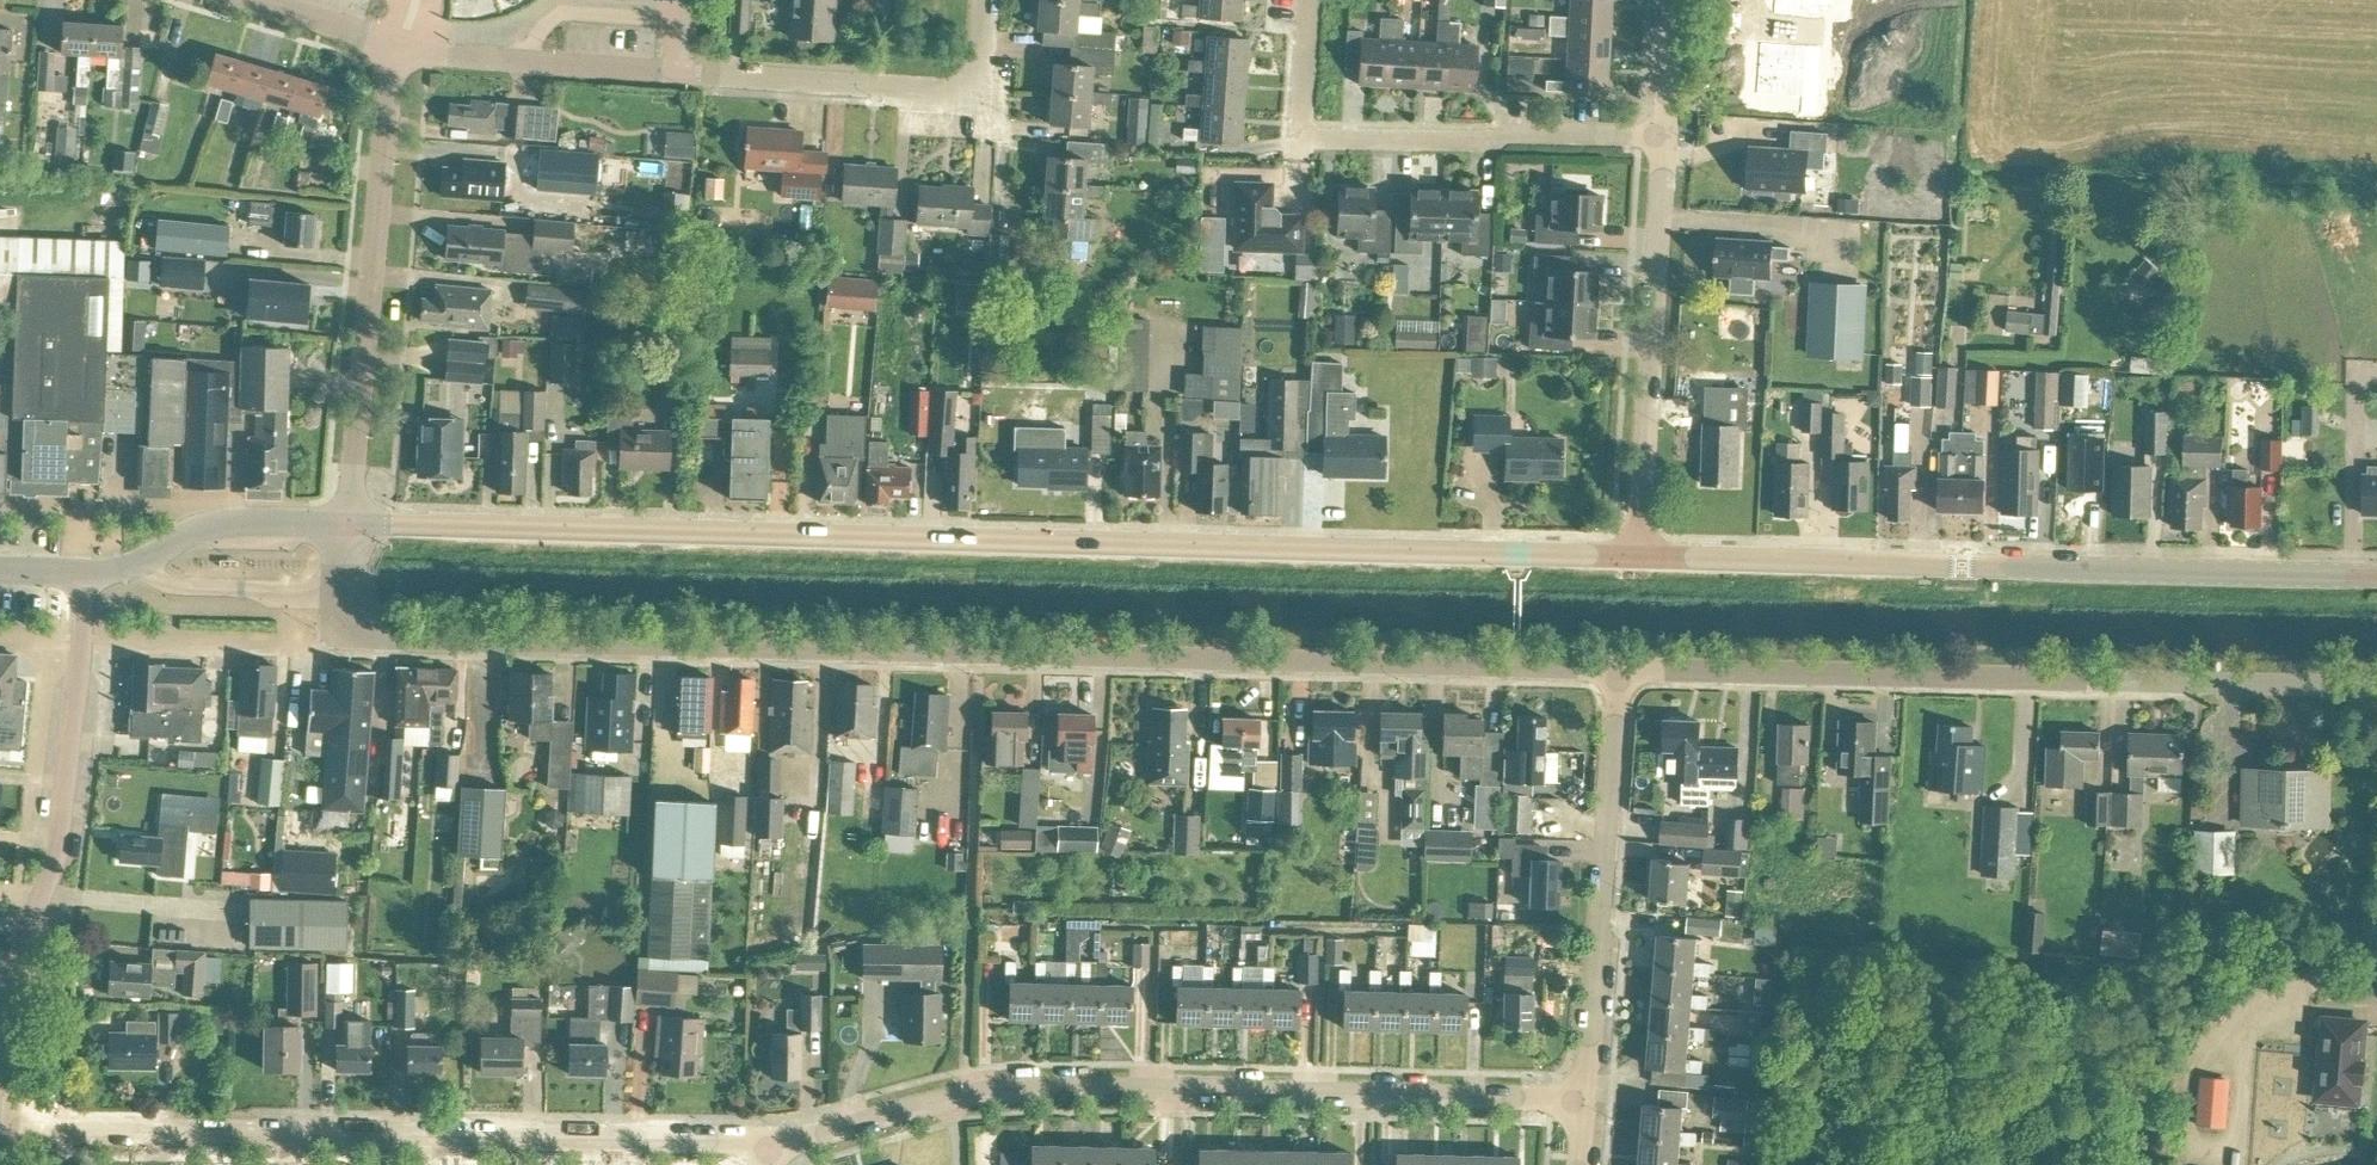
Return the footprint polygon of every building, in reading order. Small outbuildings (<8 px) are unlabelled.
[(729,32),(748,34),(750,0),(757,1),(758,0),(731,0),(729,32)] [(788,36),(831,39),(834,0),(791,0),(788,36)] [(1045,0),(1039,0),(1037,30),(1047,31),(1046,45),(1114,50),(1115,33),(1084,30),(1085,16),(1097,17),(1098,0),(1077,0),(1077,2),(1045,0)] [(1165,0),(1152,0),(1151,19),(1165,20),(1165,0)] [(1199,6),(1182,5),(1181,16),(1198,17),(1198,18),(1239,20),(1240,0),(1200,0),(1199,6)] [(1450,0),(1438,0),(1437,19),(1449,20),(1450,0)] [(1568,17),(1549,16),(1548,26),(1610,30),(1612,0),(1569,0),(1568,17)] [(1772,14),(1821,17),(1822,8),(1832,8),(1832,0),(1773,0),(1772,14)] [(1529,14),(1528,27),(1538,27),(1543,28),(1544,15),(1529,14)] [(1378,40),(1362,39),(1363,32),(1347,31),(1345,69),(1358,70),(1357,84),(1387,86),(1391,19),(1380,18),(1378,40)] [(1391,19),(1387,86),(1415,88),(1418,42),(1401,41),(1402,20),(1391,19)] [(1856,20),(1855,34),(1865,35),(1866,20),(1856,20)] [(91,55),(93,24),(63,22),(61,53),(78,54),(76,86),(89,87),(91,55)] [(1418,42),(1415,88),(1444,90),(1448,22),(1437,22),(1436,43),(1418,42)] [(1460,23),(1448,22),(1444,90),(1473,91),(1476,46),(1458,45),(1460,23)] [(122,26),(93,24),(91,55),(108,56),(106,88),(118,89),(122,26)] [(1156,54),(1158,27),(1142,26),(1141,53),(1156,54)] [(1537,46),(1538,27),(1528,27),(1516,26),(1515,45),(1537,46)] [(1610,30),(1548,26),(1548,35),(1567,36),(1566,59),(1608,62),(1610,30)] [(0,30),(0,120),(5,120),(8,71),(9,71),(12,30),(0,30)] [(1204,71),(1245,75),(1247,40),(1207,37),(1205,61),(1188,60),(1187,71),(1204,73),(1204,71)] [(1759,42),(1757,68),(1819,72),(1821,46),(1759,42)] [(1114,50),(1046,45),(1070,47),(1069,65),(1053,64),(1051,94),(1089,97),(1090,92),(1091,74),(1112,75),(1114,50)] [(36,90),(53,92),(55,53),(39,52),(36,90)] [(235,91),(244,62),(215,54),(207,83),(235,91)] [(1507,58),(1506,78),(1532,79),(1533,59),(1507,58)] [(1608,62),(1566,59),(1564,82),(1545,80),(1545,90),(1606,94),(1608,62)] [(259,110),(263,99),(271,71),(244,62),(235,91),(247,94),(243,107),(248,109),(243,128),(253,131),(259,110)] [(1757,68),(1755,94),(1802,97),(1801,113),(1817,114),(1820,72),(1819,72),(1757,68)] [(120,102),(137,103),(139,70),(122,69),(120,102)] [(271,71),(263,99),(290,107),(298,79),(271,71)] [(1204,71),(1204,73),(1203,96),(1186,94),(1185,105),(1202,107),(1202,106),(1242,109),(1245,75),(1204,71)] [(327,87),(298,79),(290,107),(302,111),(298,122),(303,124),(298,144),(309,148),(327,87)] [(88,105),(89,87),(76,86),(75,104),(88,105)] [(1089,97),(1051,94),(1049,124),(1087,127),(1089,103),(1110,105),(1111,94),(1090,92),(1089,97)] [(1128,98),(1127,128),(1146,129),(1147,99),(1128,98)] [(215,120),(226,123),(232,102),(221,99),(215,120)] [(555,142),(558,108),(507,104),(507,105),(498,105),(498,103),(477,101),(476,106),(450,104),(448,125),(474,127),(474,133),(495,135),(495,130),(504,130),(504,137),(555,142)] [(144,133),(159,137),(167,106),(152,102),(144,133)] [(1840,104),(1839,121),(1873,124),(1874,106),(1840,104)] [(1202,106),(1202,107),(1200,130),(1183,129),(1182,140),(1199,141),(1240,144),(1242,109),(1202,106)] [(270,136),(281,139),(287,119),(276,116),(270,136)] [(57,127),(55,156),(74,158),(77,128),(57,127)] [(818,199),(819,179),(824,179),(825,153),(799,151),(800,132),(747,129),(745,167),(783,169),(781,197),(818,199)] [(1750,146),(1748,189),(1753,189),(1753,193),(1774,195),(1774,191),(1806,193),(1809,151),(1827,152),(1828,133),(1793,131),(1792,149),(1750,146)] [(159,137),(144,133),(139,151),(154,155),(159,137)] [(665,133),(664,158),(693,159),(694,135),(665,133)] [(1147,135),(1146,150),(1158,150),(1159,136),(1147,135)] [(593,137),(591,151),(605,152),(606,138),(593,137)] [(1067,142),(1065,158),(1046,157),(1044,187),(1083,190),(1083,185),(1084,167),(1105,168),(1107,145),(1067,142)] [(34,149),(33,162),(50,163),(51,151),(34,149)] [(136,153),(114,150),(112,169),(133,172),(136,153)] [(540,150),(538,188),(595,192),(597,154),(540,150)] [(1176,156),(1175,173),(1195,174),(1196,157),(1176,156)] [(503,168),(464,165),(464,169),(443,167),(441,192),(468,194),(468,198),(501,200),(503,168)] [(889,205),(892,206),(895,168),(844,165),(842,202),(880,205),(877,252),(903,254),(903,252),(905,221),(888,220),(889,205)] [(244,175),(239,189),(249,192),(254,179),(244,175)] [(723,198),(724,179),(705,178),(704,197),(723,198)] [(1270,185),(1237,184),(1235,249),(1299,250),(1300,217),(1278,216),(1278,213),(1273,207),(1269,207),(1270,185)] [(1083,190),(1044,187),(1042,217),(1052,218),(1051,237),(1058,238),(1057,257),(1086,259),(1088,240),(1094,240),(1096,220),(1081,218),(1082,196),(1103,198),(1104,187),(1083,185),(1083,190)] [(966,233),(988,234),(990,207),(971,205),(972,188),(950,187),(950,189),(918,187),(916,223),(967,226),(966,233)] [(1333,202),(1332,222),(1337,222),(1337,237),(1358,238),(1357,252),(1389,253),(1390,217),(1371,216),(1372,188),(1338,187),(1338,202),(1333,202)] [(1409,218),(1395,217),(1394,253),(1420,254),(1421,239),(1441,240),(1442,190),(1410,189),(1409,218)] [(1534,243),(1570,244),(1571,228),(1599,229),(1601,196),(1585,195),(1586,190),(1566,189),(1566,194),(1551,193),(1550,214),(1535,213),(1534,243)] [(1475,191),(1442,190),(1441,240),(1461,240),(1460,255),(1487,256),(1488,220),(1474,219),(1475,191)] [(1859,200),(1839,199),(1838,213),(1858,214),(1859,200)] [(287,212),(288,206),(252,202),(249,224),(285,227),(284,245),(312,248),(315,214),(287,212)] [(1223,255),(1224,218),(1200,217),(1199,255),(1223,255)] [(534,234),(532,249),(560,251),(571,252),(573,223),(535,220),(534,234)] [(157,222),(154,251),(161,251),(181,254),(229,260),(232,229),(184,224),(184,225),(164,223),(157,222)] [(2044,335),(2057,336),(2066,226),(2053,225),(2046,310),(2033,309),(2033,313),(2008,311),(2006,333),(2031,335),(2031,334),(2044,335)] [(448,226),(445,259),(496,263),(495,269),(558,274),(560,251),(532,249),(534,234),(503,232),(503,230),(448,226)] [(1525,229),(1510,228),(1509,243),(1525,243),(1525,229)] [(990,235),(990,246),(988,271),(1005,273),(1008,236),(990,235)] [(16,309),(13,388),(9,479),(21,480),(64,481),(64,475),(98,476),(101,432),(101,433),(102,420),(107,348),(117,349),(120,349),(124,242),(0,237),(0,308),(16,309)] [(1730,277),(1729,294),(1754,295),(1756,279),(1771,280),(1773,260),(1789,261),(1790,247),(1773,246),(1774,241),(1717,238),(1717,241),(1713,241),(1712,257),(1716,257),(1715,276),(1730,277)] [(902,268),(903,254),(877,252),(876,270),(902,271),(902,268)] [(903,254),(902,268),(918,269),(919,253),(903,252),(903,254)] [(1317,281),(1318,254),(1294,254),(1294,280),(1317,281)] [(1509,272),(1510,255),(1494,254),(1493,272),(1509,272)] [(128,255),(127,279),(147,281),(149,257),(128,255)] [(1569,256),(1533,255),(1533,269),(1547,270),(1545,302),(1595,305),(1597,272),(1568,271),(1569,256)] [(160,288),(180,289),(182,258),(162,257),(160,288)] [(2146,260),(2131,277),(2146,290),(2161,273),(2146,260)] [(1391,261),(1392,290),(1406,289),(1405,261),(1391,261)] [(1963,263),(1952,262),(1950,279),(1962,280),(1963,263)] [(708,263),(708,278),(722,278),(722,263),(708,263)] [(877,281),(828,277),(826,309),(875,313),(877,281)] [(309,284),(249,279),(246,317),(306,322),(309,284)] [(959,283),(957,311),(978,312),(978,299),(984,300),(985,284),(959,283)] [(1300,283),(1298,318),(1312,319),(1315,284),(1300,283)] [(1811,356),(1860,359),(1863,286),(1815,284),(1811,356)] [(422,300),(420,319),(451,322),(451,326),(487,329),(490,290),(436,285),(435,301),(422,300)] [(552,311),(580,314),(582,289),(555,286),(552,311)] [(1595,305),(1545,302),(1544,322),(1530,321),(1528,348),(1564,350),(1565,336),(1593,337),(1595,305)] [(911,308),(910,315),(917,322),(925,318),(926,311),(918,306),(911,308)] [(1765,311),(1743,309),(1741,334),(1763,336),(1765,311)] [(1354,344),(1354,315),(1334,315),(1334,343),(1354,344)] [(583,338),(585,318),(568,316),(566,337),(583,338)] [(147,319),(123,318),(121,349),(146,350),(147,319)] [(1120,319),(1119,390),(1147,391),(1149,319),(1120,319)] [(667,344),(684,344),(684,326),(666,326),(667,344)] [(1183,400),(1238,402),(1242,328),(1202,326),(1201,352),(1202,352),(1201,375),(1185,374),(1183,400)] [(1395,348),(1435,349),(1435,333),(1395,332),(1395,348)] [(448,339),(444,382),(482,386),(486,346),(489,347),(488,358),(495,359),(497,339),(479,337),(478,342),(448,339)] [(1484,352),(1485,338),(1466,337),(1465,351),(1484,352)] [(729,377),(770,377),(771,339),(748,339),(748,350),(729,350),(729,377)] [(524,341),(502,340),(501,358),(516,359),(517,354),(523,354),(524,341)] [(574,383),(575,342),(550,342),(549,383),(574,383)] [(241,354),(241,362),(239,413),(255,414),(255,437),(248,437),(246,488),(281,489),(282,470),(285,470),(289,348),(241,346),(241,354)] [(137,484),(171,485),(173,446),(172,446),(172,443),(182,443),(185,399),(188,359),(124,355),(120,351),(120,349),(117,349),(107,348),(102,420),(101,433),(111,433),(112,421),(140,422),(140,429),(140,445),(139,444),(137,484)] [(1457,357),(1457,372),(1470,372),(1470,357),(1457,357)] [(1495,378),(1495,357),(1470,357),(1470,372),(1470,378),(1495,378)] [(188,359),(185,399),(182,443),(183,443),(182,485),(223,487),(225,442),(225,430),(222,425),(222,419),(239,420),(239,413),(241,362),(188,359)] [(1307,411),(1306,415),(1305,452),(1324,453),(1323,475),(1382,477),(1383,437),(1346,435),(1347,419),(1354,419),(1355,392),(1341,392),(1342,363),(1312,361),(1310,411),(1307,411)] [(1902,384),(1902,364),(1886,364),(1886,384),(1902,384)] [(1916,365),(1916,374),(1933,374),(1933,365),(1916,365)] [(1939,408),(1957,409),(1958,368),(1940,367),(1939,408)] [(1978,404),(1999,405),(2001,370),(1979,369),(1978,404)] [(2062,375),(2061,406),(2086,407),(2088,376),(2062,375)] [(1912,406),(1932,407),(1933,377),(1913,376),(1912,406)] [(1281,514),(1283,458),(1282,458),(1283,448),(1296,449),(1299,380),(1269,379),(1267,440),(1240,439),(1239,456),(1242,457),(1240,512),(1261,513),(1263,517),(1276,517),(1278,514),(1281,514)] [(913,387),(912,432),(927,432),(928,387),(913,387)] [(4,503),(4,494),(6,492),(7,479),(9,479),(13,388),(0,388),(0,503),(4,503)] [(974,438),(956,437),(953,437),(957,391),(932,389),(927,454),(943,456),(943,476),(947,476),(946,505),(967,506),(968,477),(973,477),(974,438)] [(523,390),(522,417),(499,416),(498,430),(493,430),(493,446),(498,447),(496,491),(524,492),(525,441),(543,441),(544,391),(523,390)] [(1824,406),(1824,393),(1805,392),(1804,402),(1802,432),(1823,433),(1823,423),(1823,412),(1823,406),(1824,406)] [(2036,430),(2055,430),(2056,400),(2037,399),(2036,430)] [(1704,425),(1703,484),(1738,485),(1740,428),(1747,428),(1748,405),(1717,404),(1716,426),(1704,425)] [(1091,454),(1109,454),(1110,405),(1093,405),(1092,415),(1091,454)] [(2317,436),(2318,408),(2303,407),(2302,435),(2317,436)] [(1823,433),(1822,456),(1835,456),(1834,508),(1836,508),(1836,511),(1842,515),(1846,515),(1853,511),(1853,509),(1868,509),(1869,457),(1853,456),(1854,444),(1845,444),(1845,412),(1823,412),(1823,423),(1823,433)] [(2145,454),(2167,454),(2168,412),(2146,412),(2145,454)] [(668,432),(631,431),(632,415),(607,414),(606,448),(620,448),(620,467),(667,468),(668,432)] [(819,444),(819,457),(817,501),(854,502),(856,459),(863,459),(865,417),(827,415),(825,445),(819,444)] [(766,498),(765,498),(768,419),(699,417),(698,437),(724,438),(723,457),(724,457),(731,461),(730,495),(729,495),(729,499),(732,499),(732,498),(763,499),(763,500),(766,500),(766,498)] [(1508,417),(1491,417),(1472,417),(1472,450),(1505,450),(1504,479),(1526,480),(1526,476),(1560,477),(1561,439),(1508,438),(1508,417)] [(463,420),(420,418),(418,475),(461,477),(463,420)] [(1895,420),(1894,450),(1909,451),(1910,420),(1895,420)] [(1059,488),(1085,489),(1086,449),(1063,449),(1064,429),(1048,429),(1048,448),(1018,448),(1017,484),(1060,486),(1059,488)] [(1124,445),(1123,494),(1159,495),(1160,446),(1145,446),(1146,432),(1125,431),(1125,445),(1124,445)] [(1180,433),(1179,470),(1179,471),(1197,471),(1195,511),(1224,512),(1226,464),(1207,464),(1209,433),(1180,433)] [(1962,479),(1963,433),(1951,433),(1950,440),(1944,440),(1943,453),(1940,453),(1939,478),(1940,479),(1939,511),(1961,512),(1962,479)] [(1963,433),(1962,479),(1961,512),(1983,513),(1984,480),(1985,455),(1984,455),(1984,441),(1976,440),(1976,434),(1963,433)] [(2070,455),(2070,487),(2105,488),(2106,437),(2071,436),(2071,455),(2070,455)] [(2002,513),(2037,513),(2038,450),(2036,450),(2037,437),(2018,437),(2017,450),(2004,450),(2002,513)] [(2185,437),(2184,478),(2170,477),(2170,507),(2173,507),(2172,526),(2203,527),(2203,508),(2206,508),(2207,466),(2221,467),(2222,438),(2185,437)] [(2262,470),(2280,470),(2281,440),(2262,439),(2262,470)] [(575,440),(575,450),(563,449),(562,484),(568,484),(568,493),(588,494),(589,467),(595,467),(595,451),(595,441),(575,440)] [(908,498),(910,467),(894,467),(895,465),(887,464),(887,442),(869,441),(868,464),(867,464),(866,502),(865,503),(887,504),(888,497),(908,498)] [(1778,443),(1777,463),(1776,492),(1778,494),(1777,516),(1806,516),(1807,495),(1809,493),(1810,464),(1799,464),(1800,444),(1778,443)] [(1916,490),(1916,467),(1912,467),(1913,452),(1894,451),(1893,466),(1886,466),(1885,489),(1890,489),(1889,519),(1910,519),(1911,489),(1916,490)] [(2115,515),(2149,516),(2150,466),(2116,465),(2115,515)] [(2363,514),(2376,515),(2376,465),(2368,465),(2368,475),(2364,475),(2363,514)] [(2257,526),(2261,526),(2262,488),(2248,487),(2248,470),(2234,469),(2233,487),(2232,487),(2232,526),(2245,526),(2248,528),(2254,529),(2257,526)] [(0,657),(0,748),(20,749),(25,680),(12,679),(13,658),(0,657)] [(133,708),(134,708),(132,734),(168,736),(167,740),(202,742),(205,669),(162,667),(162,665),(134,664),(133,708)] [(242,664),(238,713),(239,713),(237,735),(271,737),(272,716),(273,716),(276,667),(242,664)] [(310,690),(307,730),(328,731),(322,808),(362,811),(373,671),(333,668),(331,692),(310,690)] [(429,727),(431,669),(397,668),(395,726),(429,727)] [(429,727),(428,743),(441,744),(442,711),(455,711),(456,670),(431,669),(429,727)] [(511,673),(510,719),(530,720),(530,739),(550,739),(547,787),(561,788),(559,803),(566,804),(568,788),(569,788),(570,773),(573,720),(551,720),(552,674),(511,673)] [(588,698),(585,748),(631,751),(633,711),(631,710),(632,701),(634,701),(635,675),(603,673),(602,699),(595,698),(588,698)] [(674,676),(672,730),(710,731),(712,678),(674,676)] [(720,733),(752,735),(754,701),(751,701),(753,680),(729,679),(728,691),(722,690),(720,733)] [(770,753),(810,755),(812,709),(804,708),(805,682),(773,680),(770,753)] [(871,706),(872,685),(838,683),(835,736),(874,738),(876,706),(871,706)] [(916,695),(912,748),(901,747),(898,774),(935,777),(938,750),(946,751),(948,726),(945,726),(947,697),(916,695)] [(1147,784),(1186,785),(1187,742),(1182,742),(1183,709),(1154,708),(1153,741),(1148,741),(1147,784)] [(1351,712),(1312,711),(1312,736),(1308,736),(1308,763),(1354,764),(1354,744),(1351,744),(1351,712)] [(991,712),(991,737),(987,737),(986,763),(1022,764),(1022,739),(1025,739),(1026,713),(991,712)] [(1427,739),(1418,739),(1419,713),(1380,712),(1379,740),(1380,740),(1380,757),(1393,757),(1393,777),(1401,777),(1400,830),(1422,830),(1423,796),(1426,796),(1427,739)] [(1058,714),(1057,752),(1049,751),(1048,771),(1090,772),(1091,744),(1092,744),(1092,715),(1058,714)] [(1480,734),(1481,720),(1464,720),(1464,715),(1443,714),(1442,752),(1461,753),(1460,778),(1500,780),(1501,735),(1480,734)] [(1544,717),(1518,716),(1517,751),(1504,750),(1501,834),(1529,835),(1531,783),(1541,783),(1542,753),(1543,753),(1544,717)] [(1222,745),(1221,770),(1252,771),(1252,789),(1247,789),(1247,821),(1265,821),(1275,821),(1275,791),(1276,763),(1256,762),(1256,746),(1258,746),(1258,719),(1222,718),(1221,745),(1222,745)] [(1710,790),(1711,748),(1700,747),(1700,722),(1666,721),(1665,753),(1658,752),(1658,776),(1664,776),(1664,780),(1682,781),(1681,805),(1710,806),(1710,790)] [(1890,757),(1874,756),(1876,723),(1841,721),(1839,772),(1863,773),(1862,785),(1865,785),(1864,822),(1888,823),(1890,785),(1889,785),(1890,757)] [(1779,762),(1780,762),(1779,784),(1801,784),(1801,763),(1808,763),(1810,725),(1781,724),(1779,762)] [(1973,727),(1940,725),(1938,751),(1931,751),(1928,790),(1983,794),(1987,745),(1972,744),(1973,727)] [(2062,731),(2061,748),(2048,748),(2047,786),(2083,787),(2084,758),(2099,759),(2100,733),(2062,731)] [(2181,793),(2182,776),(2183,735),(2130,734),(2129,774),(2132,775),(2132,794),(2115,793),(2113,824),(2142,825),(2143,794),(2142,794),(2143,775),(2160,775),(2159,792),(2181,793)] [(380,736),(376,797),(388,798),(392,737),(380,736)] [(709,772),(710,748),(694,747),(693,772),(709,772)] [(1711,748),(1710,790),(1733,790),(1737,785),(1737,777),(1738,748),(1711,748)] [(195,751),(179,750),(177,767),(193,769),(195,751)] [(434,785),(457,787),(459,756),(436,754),(434,785)] [(1300,755),(1281,754),(1281,788),(1300,788),(1300,755)] [(255,804),(278,806),(283,761),(260,758),(255,804)] [(755,790),(779,791),(781,759),(757,758),(755,790)] [(827,814),(852,816),(856,763),(830,761),(827,814)] [(2328,808),(2329,772),(2272,770),(2272,788),(2246,787),(2245,824),(2302,825),(2303,807),(2328,808)] [(630,776),(570,773),(568,812),(628,815),(630,776)] [(1021,783),(1019,805),(1036,807),(1038,784),(1021,783)] [(912,854),(913,835),(915,835),(919,789),(887,786),(883,833),(885,833),(884,852),(912,854)] [(461,787),(457,854),(456,854),(452,916),(460,917),(465,855),(481,856),(480,862),(500,863),(500,857),(501,857),(505,790),(461,787)] [(1783,788),(1781,818),(1804,819),(1805,789),(1783,788)] [(2088,823),(2108,824),(2109,793),(2089,792),(2088,823)] [(719,845),(721,845),(720,858),(744,859),(747,796),(722,795),(719,845)] [(755,797),(754,838),(782,839),(784,798),(755,797)] [(655,800),(648,957),(639,957),(638,968),(639,969),(679,970),(679,969),(707,971),(711,879),(714,803),(698,803),(698,802),(655,800)] [(1984,855),(2017,857),(2019,808),(1986,806),(1984,855)] [(159,823),(158,838),(122,835),(120,861),(157,865),(156,875),(195,879),(198,833),(214,835),(215,814),(187,812),(186,826),(159,823)] [(1172,853),(1198,854),(1199,816),(1174,815),(1172,853)] [(1725,848),(1748,850),(1750,819),(1727,817),(1725,848)] [(1707,847),(1709,824),(1704,823),(1676,821),(1662,820),(1660,843),(1707,847)] [(1121,853),(1131,829),(1111,821),(1101,845),(1121,853)] [(1056,852),(1096,853),(1097,827),(1057,826),(1056,852)] [(1377,829),(1376,828),(1375,828),(1356,826),(1355,841),(1357,841),(1355,870),(1364,871),(1367,870),(1369,870),(1371,868),(1373,866),(1374,865),(1376,861),(1378,832),(1378,830),(1377,829)] [(1424,830),(1423,862),(1471,863),(1472,832),(1424,830)] [(2195,830),(2193,874),(2235,875),(2236,831),(2195,830)] [(1000,831),(999,849),(1030,850),(1030,831),(1000,831)] [(1498,837),(1497,856),(1511,857),(1510,875),(1530,877),(1528,904),(1558,906),(1560,861),(1541,860),(1542,845),(1514,843),(1514,838),(1498,837)] [(1835,858),(1835,841),(1818,840),(1817,857),(1835,858)] [(1702,874),(1747,878),(1749,853),(1742,852),(1742,851),(1704,848),(1702,874)] [(333,894),(336,853),(282,849),(279,890),(333,894)] [(962,854),(946,853),(945,870),(961,870),(962,854)] [(1673,862),(1673,860),(1655,858),(1652,899),(1670,900),(1670,902),(1687,904),(1691,863),(1673,862)] [(248,888),(270,890),(271,874),(249,872),(248,888)] [(249,947),(347,948),(348,900),(250,899),(249,947)] [(1041,900),(1012,900),(1012,913),(1041,913),(1041,900)] [(1492,918),(1492,902),(1468,901),(1467,917),(1492,918)] [(895,920),(914,919),(913,903),(895,904),(895,920)] [(2186,906),(2185,924),(2200,925),(2201,906),(2186,906)] [(2045,914),(2029,913),(2025,951),(2042,952),(2045,914)] [(2158,915),(2154,945),(2174,948),(2178,917),(2158,915)] [(1721,936),(1722,920),(1688,917),(1686,933),(1721,936)] [(1240,938),(1260,939),(1260,925),(1240,925),(1240,938)] [(2101,952),(2139,956),(2142,932),(2104,928),(2101,952)] [(561,929),(548,941),(558,952),(572,940),(561,929)] [(1390,935),(1390,947),(1404,948),(1405,935),(1390,935)] [(1659,936),(1656,969),(1694,972),(1694,975),(1710,977),(1711,964),(1695,962),(1697,939),(1659,936)] [(1325,965),(1341,965),(1342,940),(1326,939),(1325,965)] [(941,944),(862,943),(861,979),(920,980),(920,993),(934,994),(934,981),(941,981),(941,944)] [(1132,967),(1149,967),(1149,944),(1132,943),(1132,967)] [(152,949),(152,964),(112,961),(109,995),(149,997),(150,985),(173,987),(174,973),(183,974),(181,996),(202,998),(205,953),(152,949)] [(824,970),(825,953),(796,953),(796,969),(824,970)] [(1297,983),(1317,984),(1318,955),(1297,955),(1297,983)] [(1533,957),(1504,957),(1504,993),(1503,993),(1502,1027),(1531,1028),(1532,993),(1521,993),(1521,974),(1532,974),(1533,957)] [(448,959),(448,975),(464,976),(465,960),(448,959)] [(356,960),(327,960),(327,992),(356,992),(356,960)] [(1034,983),(1015,983),(1016,961),(1005,961),(1004,984),(1009,984),(1008,1020),(1039,1020),(1039,983),(1034,983)] [(1064,984),(1045,984),(1046,962),(1035,962),(1034,983),(1039,983),(1039,1020),(1069,1021),(1069,984),(1064,984)] [(279,1009),(279,1026),(265,1026),(264,1070),(299,1070),(300,1014),(315,1014),(316,963),(288,963),(287,1009),(279,1009)] [(1065,963),(1064,984),(1069,984),(1069,1021),(1099,1022),(1099,985),(1094,985),(1075,984),(1076,963),(1065,963)] [(1131,986),(1105,985),(1106,964),(1095,963),(1094,985),(1099,985),(1099,1022),(1130,1023),(1131,986)] [(1201,987),(1182,987),(1183,965),(1172,965),(1171,988),(1176,988),(1175,1024),(1206,1024),(1206,988),(1201,987)] [(1202,966),(1201,987),(1206,988),(1206,1024),(1236,1025),(1236,988),(1231,988),(1212,988),(1213,966),(1202,966)] [(1232,967),(1231,988),(1236,988),(1236,1025),(1266,1026),(1266,989),(1261,989),(1242,988),(1243,967),(1232,967)] [(1298,990),(1272,989),(1273,968),(1262,968),(1261,989),(1266,989),(1266,1026),(1297,1027),(1298,990)] [(679,970),(639,969),(636,1005),(676,1008),(679,970)] [(1368,992),(1349,991),(1350,970),(1339,969),(1338,992),(1343,992),(1342,1028),(1372,1029),(1373,992),(1368,992)] [(1694,972),(1656,969),(1653,1001),(1692,1004),(1691,1008),(1707,1009),(1708,996),(1693,995),(1694,975),(1694,972)] [(1369,970),(1368,992),(1373,992),(1372,1029),(1402,1029),(1403,992),(1398,992),(1379,992),(1380,970),(1369,970)] [(1399,971),(1380,970),(1379,992),(1398,992),(1399,971)] [(1428,993),(1409,993),(1410,971),(1399,971),(1398,992),(1403,992),(1402,1029),(1432,1030),(1433,993),(1428,993)] [(1465,994),(1439,993),(1440,972),(1429,972),(1428,993),(1433,993),(1432,1030),(1464,1031),(1465,994)] [(610,984),(607,1019),(632,1021),(635,986),(610,984)] [(510,998),(510,1038),(481,1037),(480,1072),(521,1073),(521,1047),(540,1048),(541,998),(527,998),(527,987),(512,987),(512,998),(510,998)] [(394,1028),(414,1028),(415,991),(395,990),(394,1028)] [(920,993),(903,993),(903,1041),(939,1041),(939,994),(934,994),(920,993)] [(786,1033),(800,1033),(800,1031),(821,1031),(822,996),(800,995),(800,1010),(786,1010),(786,1033)] [(1692,1004),(1653,1001),(1651,1034),(1689,1037),(1689,1040),(1705,1041),(1706,1028),(1690,1027),(1691,1008),(1692,1004)] [(325,1028),(341,1028),(341,1002),(325,1002),(325,1028)] [(158,1044),(178,1044),(178,1013),(158,1013),(158,1044)] [(2321,1014),(2312,1102),(2361,1107),(2363,1083),(2368,1078),(2369,1065),(2365,1059),(2368,1019),(2321,1014)] [(703,1020),(664,1017),(657,1016),(655,1046),(662,1046),(660,1073),(695,1076),(697,1053),(700,1053),(703,1020)] [(568,1074),(604,1075),(605,1045),(587,1044),(588,1035),(598,1035),(599,1018),(570,1017),(570,1044),(569,1044),(568,1074)] [(336,1044),(336,1070),(369,1071),(370,1020),(342,1019),(342,1028),(339,1028),(339,1044),(336,1044)] [(126,1021),(126,1034),(109,1034),(109,1067),(155,1068),(156,1021),(126,1021)] [(407,1071),(440,1072),(441,1046),(431,1045),(432,1034),(411,1033),(411,1045),(407,1045),(407,1071)] [(800,1033),(786,1033),(771,1033),(771,1078),(800,1078),(800,1033)] [(1689,1037),(1651,1034),(1648,1066),(1685,1069),(1685,1073),(1702,1074),(1703,1061),(1687,1060),(1689,1040),(1689,1037)] [(1737,1066),(1750,1066),(1750,1044),(1738,1044),(1738,1046),(1728,1046),(1727,1065),(1737,1065),(1737,1066)] [(2225,1079),(2201,1077),(2197,1125),(2221,1127),(2225,1079)] [(1661,1090),(1660,1106),(1645,1105),(1642,1138),(1681,1142),(1680,1145),(1696,1146),(1697,1133),(1681,1132),(1683,1108),(1689,1109),(1690,1092),(1661,1090)] [(1715,1096),(1713,1117),(1721,1118),(1720,1131),(1744,1133),(1743,1146),(1753,1146),(1757,1102),(1748,1101),(1749,1100),(1715,1096)] [(1703,1142),(1714,1143),(1715,1132),(1704,1131),(1703,1142)] [(1640,1164),(1687,1164),(1679,1164),(1680,1145),(1681,1142),(1642,1138),(1640,1164)] [(1061,1146),(1031,1145),(1030,1164),(1060,1164),(1061,1146)] [(1091,1146),(1061,1146),(1060,1164),(1090,1164),(1091,1146)] [(1121,1147),(1091,1146),(1090,1164),(1121,1164),(1121,1147)] [(1153,1148),(1121,1147),(1121,1164),(1152,1164),(1153,1148)] [(1228,1150),(1198,1149),(1198,1154),(1198,1164),(1228,1164),(1228,1150)] [(1258,1150),(1228,1150),(1228,1164),(1258,1164),(1258,1150)] [(1289,1151),(1258,1150),(1258,1164),(1288,1164),(1289,1151)] [(1319,1152),(1289,1151),(1288,1164),(1318,1164),(1319,1152)] [(1350,1153),(1319,1152),(1318,1164),(1350,1164),(1350,1153)] [(1183,1164),(1198,1164),(1198,1154),(1183,1154),(1183,1164)] [(1379,1164),(1425,1164),(1426,1154),(1396,1154),(1395,1163),(1379,1162),(1379,1164)] [(1456,1155),(1426,1154),(1425,1164),(1455,1164),(1456,1155)] [(1486,1156),(1456,1155),(1455,1164),(1486,1164),(1486,1156)] [(1517,1157),(1486,1156),(1486,1164),(1517,1164),(1517,1157)]
